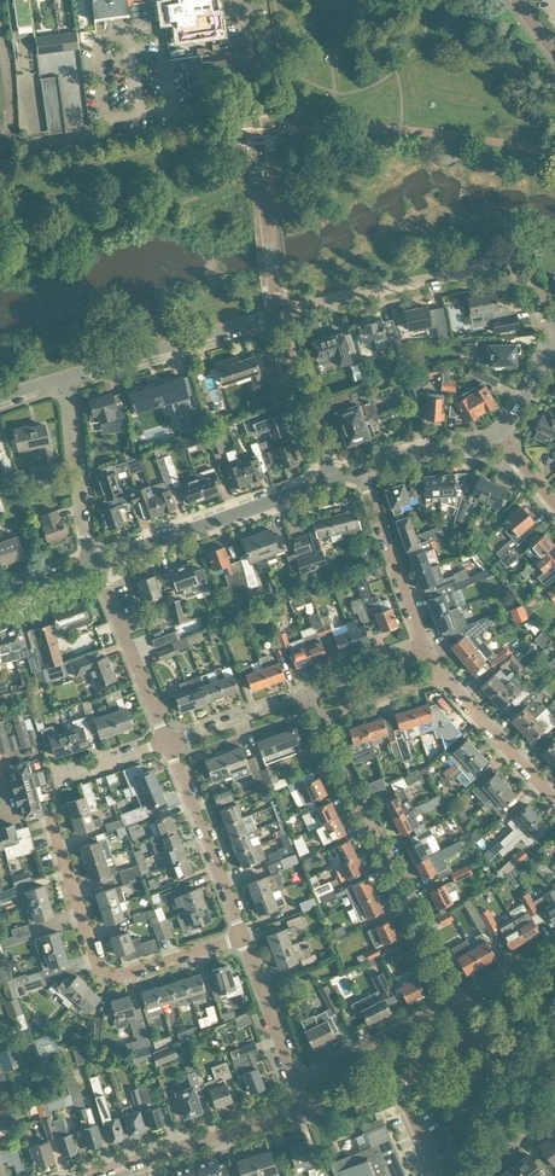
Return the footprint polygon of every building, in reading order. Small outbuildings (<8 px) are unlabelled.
[(18,26),(33,24),(30,0),(14,0),(18,26)] [(94,20),(112,18),(110,0),(92,0),(94,20)] [(112,18),(129,16),(128,4),(127,0),(110,0),(112,18)] [(162,3),(164,21),(176,19),(179,39),(202,36),(222,33),(221,28),(217,0),(173,0),(173,1),(162,3)] [(81,10),(74,11),(76,24),(83,23),(81,10)] [(77,32),(35,37),(38,54),(79,48),(77,32)] [(197,55),(170,59),(171,65),(172,73),(186,71),(189,87),(190,87),(190,86),(228,80),(228,81),(229,80),(227,69),(225,60),(226,60),(226,59),(210,61),(210,60),(202,61),(201,55),(204,54),(197,55)] [(55,76),(63,132),(68,131),(64,103),(60,76),(55,76)] [(468,298),(470,310),(472,316),(482,314),(484,322),(492,321),(495,332),(519,327),(516,314),(512,315),(511,309),(502,307),(498,307),(495,293),(468,298)] [(427,306),(404,311),(408,328),(430,324),(431,328),(437,326),(440,339),(450,340),(447,324),(444,309),(429,312),(427,306)] [(358,325),(360,334),(357,335),(357,334),(356,335),(361,357),(373,355),(370,344),(386,340),(385,337),(386,337),(382,320),(358,325)] [(319,364),(339,357),(341,364),(351,361),(357,379),(365,377),(350,333),(344,335),(343,332),(312,342),(316,356),(315,357),(316,359),(317,358),(319,364)] [(390,339),(395,356),(404,354),(398,337),(390,339)] [(464,339),(462,339),(463,347),(468,347),(478,346),(478,338),(468,339),(467,339),(466,339),(464,339)] [(519,346),(517,345),(481,346),(483,365),(493,364),(493,366),(494,367),(502,367),(503,365),(503,364),(516,363),(515,353),(518,353),(520,351),(519,346)] [(238,359),(227,362),(217,366),(222,383),(251,374),(254,382),(252,382),(255,391),(260,390),(271,386),(268,377),(261,379),(259,371),(260,371),(255,356),(239,362),(238,359)] [(405,358),(398,360),(402,372),(409,369),(405,358)] [(448,367),(441,370),(442,379),(449,380),(450,380),(448,367)] [(478,368),(475,376),(495,386),(499,379),(478,368)] [(128,393),(132,408),(133,408),(132,406),(135,405),(136,410),(159,403),(159,405),(162,404),(162,402),(172,399),(176,413),(179,412),(180,413),(183,412),(182,411),(185,410),(190,428),(189,428),(189,429),(190,429),(203,425),(198,405),(197,406),(197,407),(192,408),(188,395),(186,389),(180,391),(177,380),(172,381),(171,378),(172,378),(172,377),(160,380),(160,381),(161,381),(161,384),(154,386),(153,383),(154,383),(154,382),(135,387),(135,388),(136,388),(137,388),(138,391),(137,391),(129,394),(128,393)] [(442,379),(441,390),(448,391),(449,380),(442,379)] [(482,382),(468,390),(481,414),(488,410),(487,408),(495,404),(482,382)] [(368,384),(330,397),(333,408),(371,395),(368,384)] [(418,389),(409,393),(409,394),(413,403),(419,401),(419,400),(419,393),(418,389)] [(449,404),(449,416),(454,416),(462,412),(467,420),(474,416),(474,418),(481,414),(468,390),(454,398),(455,400),(449,404)] [(100,422),(109,420),(111,432),(129,429),(125,406),(117,408),(112,393),(89,400),(92,409),(90,410),(91,422),(99,421),(100,422)] [(444,394),(419,393),(419,401),(419,417),(427,418),(427,420),(436,421),(436,420),(441,420),(441,419),(442,419),(444,394)] [(347,408),(336,412),(342,428),(365,420),(368,419),(363,403),(357,405),(347,408)] [(379,420),(394,417),(392,409),(378,412),(379,420)] [(551,412),(548,418),(543,416),(542,418),(540,417),(537,424),(538,425),(537,427),(541,429),(536,437),(545,441),(546,438),(550,440),(553,435),(554,436),(554,415),(551,412)] [(256,416),(244,420),(242,420),(244,426),(249,425),(253,434),(269,428),(272,437),(287,432),(280,413),(258,421),(256,416)] [(365,420),(342,428),(347,444),(374,435),(371,425),(368,419),(365,420)] [(13,433),(14,435),(16,435),(18,446),(30,444),(30,447),(41,445),(43,457),(51,455),(45,425),(27,428),(27,426),(14,429),(15,433),(13,433)] [(217,428),(207,432),(211,443),(214,454),(224,451),(217,428)] [(204,445),(211,443),(207,432),(184,439),(188,453),(205,447),(204,445)] [(260,448),(263,457),(267,468),(269,467),(272,461),(271,459),(279,457),(282,467),(297,462),(291,443),(274,449),(272,444),(260,448)] [(151,486),(150,487),(154,499),(159,513),(175,508),(166,481),(171,479),(169,473),(163,457),(160,448),(154,451),(157,459),(156,459),(164,482),(151,486)] [(118,454),(121,462),(126,460),(131,459),(128,451),(118,454)] [(6,484),(16,482),(9,454),(1,456),(0,453),(0,459),(6,484)] [(240,461),(247,482),(263,477),(256,455),(240,461)] [(225,466),(229,476),(233,487),(247,482),(240,461),(240,459),(231,462),(231,464),(225,466)] [(117,492),(120,491),(117,480),(131,475),(130,474),(126,460),(121,462),(114,465),(113,464),(99,469),(102,476),(99,477),(106,496),(117,492)] [(29,470),(31,477),(31,479),(52,475),(49,463),(38,465),(39,467),(29,470)] [(196,474),(197,478),(203,498),(221,491),(213,468),(196,474)] [(175,470),(169,473),(171,479),(172,484),(173,484),(174,487),(180,485),(186,504),(203,498),(197,478),(180,484),(175,470)] [(459,473),(438,475),(440,495),(440,500),(441,500),(441,502),(458,509),(461,500),(461,499),(463,492),(465,481),(459,480),(459,473)] [(425,491),(418,491),(419,496),(420,506),(426,505),(426,502),(432,502),(432,501),(440,500),(440,495),(438,475),(423,476),(425,491)] [(461,500),(460,503),(468,507),(471,501),(474,502),(474,501),(482,505),(493,483),(479,476),(478,479),(474,477),(471,483),(475,485),(473,488),(468,498),(462,495),(461,500)] [(33,482),(24,485),(26,492),(35,489),(33,482)] [(392,507),(396,520),(404,517),(399,505),(409,501),(408,499),(419,496),(418,491),(418,490),(418,488),(410,485),(404,487),(403,483),(385,489),(391,508),(392,507)] [(493,483),(482,505),(495,512),(503,496),(508,498),(511,492),(493,483)] [(134,486),(128,488),(129,494),(130,496),(134,508),(140,506),(145,518),(159,513),(149,485),(135,490),(134,486)] [(129,494),(128,488),(120,491),(122,496),(129,494)] [(129,494),(122,496),(115,499),(117,505),(102,509),(109,528),(124,523),(120,513),(134,508),(130,496),(129,494)] [(501,547),(496,551),(501,557),(506,553),(512,548),(519,543),(526,537),(521,531),(534,521),(522,506),(502,523),(507,529),(505,530),(512,538),(501,547)] [(66,533),(62,520),(60,520),(56,510),(41,515),(45,525),(43,526),(47,540),(66,533)] [(314,552),(295,558),(299,569),(301,575),(328,565),(322,549),(321,550),(317,538),(343,531),(344,536),(362,532),(356,510),(313,521),(315,530),(309,531),(314,552)] [(456,514),(454,523),(459,524),(462,517),(456,514)] [(408,516),(404,517),(396,520),(407,550),(434,540),(456,532),(445,524),(415,535),(408,516)] [(271,529),(258,534),(268,560),(276,557),(274,552),(285,548),(281,535),(274,537),(271,529)] [(2,563),(24,556),(22,549),(23,548),(23,546),(21,547),(17,536),(4,541),(0,530),(0,557),(2,563)] [(519,543),(512,548),(519,556),(525,551),(534,561),(554,544),(544,533),(540,537),(538,535),(531,540),(533,543),(529,546),(525,541),(521,545),(519,543)] [(247,553),(240,555),(248,586),(249,588),(259,585),(252,564),(258,562),(258,563),(268,560),(258,534),(242,539),(247,553)] [(291,539),(296,556),(312,551),(307,534),(291,539)] [(439,563),(435,551),(434,548),(437,547),(434,540),(407,550),(415,572),(439,564),(439,563)] [(543,572),(537,576),(543,583),(554,573),(554,546),(554,544),(534,561),(543,572)] [(208,552),(212,563),(214,570),(223,566),(226,574),(225,575),(229,585),(221,588),(223,595),(248,586),(240,555),(240,556),(241,560),(230,564),(224,546),(208,552)] [(475,550),(469,552),(474,559),(480,555),(478,552),(475,550)] [(299,569),(295,558),(294,554),(286,556),(291,571),(299,569)] [(520,572),(524,577),(535,568),(531,565),(533,563),(532,562),(520,572)] [(170,570),(174,581),(177,589),(183,588),(185,594),(197,590),(198,592),(209,588),(207,580),(203,568),(194,571),(191,563),(170,570)] [(439,564),(415,572),(421,589),(424,588),(426,593),(458,581),(455,575),(444,579),(439,564)] [(466,568),(455,571),(457,580),(469,577),(466,568)] [(491,568),(484,571),(486,577),(487,577),(489,580),(495,578),(491,568)] [(388,599),(379,602),(377,595),(371,597),(365,582),(367,581),(364,573),(354,577),(362,600),(368,617),(369,617),(376,615),(381,631),(397,625),(388,599)] [(161,598),(153,575),(138,581),(145,600),(154,597),(155,600),(161,598)] [(458,581),(426,593),(428,599),(427,599),(433,615),(449,609),(449,610),(458,606),(452,591),(460,588),(458,581)] [(457,604),(465,602),(462,591),(454,593),(457,604)] [(310,592),(293,598),(296,607),(313,601),(310,592)] [(534,594),(522,604),(529,614),(537,608),(534,604),(539,600),(534,594)] [(350,601),(352,605),(351,605),(354,612),(357,611),(360,620),(361,620),(362,623),(363,622),(369,620),(368,617),(362,600),(362,601),(360,597),(350,601)] [(162,602),(165,616),(171,614),(168,600),(162,602)] [(169,602),(174,624),(184,622),(179,600),(169,602)] [(56,622),(51,624),(54,634),(70,629),(79,626),(90,622),(83,601),(53,612),(56,622)] [(338,601),(333,603),(341,625),(346,623),(338,601)] [(455,626),(457,632),(463,628),(467,625),(463,614),(461,615),(458,606),(449,610),(449,609),(433,615),(439,631),(455,626)] [(522,606),(514,608),(519,621),(526,619),(522,606)] [(316,633),(303,638),(312,661),(327,656),(320,636),(326,634),(320,617),(319,618),(317,612),(308,615),(313,629),(315,628),(317,632),(315,633),(316,633)] [(329,614),(320,617),(326,634),(332,632),(339,651),(354,646),(346,623),(334,628),(329,614)] [(467,625),(463,628),(457,632),(452,635),(457,641),(451,646),(462,659),(474,648),(469,642),(492,623),(487,617),(470,623),(467,625)] [(355,620),(346,623),(354,646),(370,640),(364,625),(358,627),(355,620)] [(530,626),(535,633),(542,628),(537,621),(530,626)] [(51,624),(31,630),(39,658),(42,668),(42,669),(63,663),(55,635),(54,634),(51,624)] [(20,627),(7,631),(14,659),(28,655),(29,660),(39,658),(31,630),(22,632),(20,627)] [(1,657),(2,660),(2,662),(14,659),(7,631),(6,628),(0,630),(0,654),(1,657)] [(175,630),(152,639),(155,647),(171,641),(171,642),(186,637),(185,635),(178,638),(175,630)] [(189,645),(204,639),(201,631),(193,633),(194,635),(186,637),(189,645)] [(220,638),(217,631),(208,634),(211,641),(220,638)] [(543,631),(536,637),(543,646),(551,639),(543,631)] [(285,632),(277,634),(283,650),(289,648),(296,667),(312,661),(303,638),(289,643),(285,632)] [(270,636),(271,640),(278,658),(285,656),(283,650),(277,634),(277,633),(270,636)] [(177,640),(171,642),(173,646),(174,650),(175,653),(181,650),(177,640)] [(157,653),(160,660),(176,653),(174,650),(173,646),(157,653)] [(474,648),(462,659),(472,672),(485,662),(474,648)] [(98,650),(86,654),(70,660),(76,676),(90,671),(96,686),(116,679),(107,656),(101,658),(98,650)] [(493,665),(497,662),(503,657),(499,651),(488,659),(493,665)] [(501,668),(515,658),(511,652),(497,662),(501,668)] [(259,658),(260,660),(268,684),(285,677),(279,662),(272,665),(268,655),(259,658)] [(260,660),(243,666),(246,674),(252,690),(268,684),(260,660)] [(63,663),(42,669),(46,681),(67,675),(63,663)] [(220,666),(214,668),(224,695),(239,690),(233,674),(224,677),(220,666)] [(42,669),(42,668),(35,670),(39,685),(47,683),(46,681),(42,669)] [(215,671),(200,676),(210,700),(224,695),(214,668),(214,669),(215,671)] [(494,674),(481,687),(491,697),(515,675),(512,670),(506,675),(500,669),(495,674),(494,674)] [(515,675),(491,697),(501,709),(510,701),(510,700),(515,706),(529,692),(528,691),(534,685),(529,679),(524,684),(515,675)] [(200,676),(186,681),(195,706),(210,700),(200,676)] [(168,703),(173,701),(176,711),(179,709),(180,711),(195,706),(186,681),(179,684),(182,692),(166,698),(168,703)] [(19,691),(17,684),(9,686),(11,693),(19,691)] [(120,689),(108,693),(104,694),(111,713),(116,731),(133,726),(126,705),(119,708),(116,699),(122,697),(120,689)] [(78,696),(80,702),(81,702),(90,699),(96,697),(94,691),(92,690),(83,693),(82,695),(78,696)] [(525,706),(520,711),(511,719),(521,730),(545,708),(541,703),(539,705),(534,699),(538,695),(533,690),(522,700),(527,705),(525,707),(525,706)] [(90,699),(81,702),(86,716),(94,713),(90,699)] [(80,702),(75,704),(79,718),(86,716),(81,702),(80,702)] [(418,728),(420,733),(445,725),(445,724),(450,719),(435,703),(429,705),(429,703),(412,708),(418,727),(418,728)] [(412,758),(407,740),(411,739),(410,736),(420,733),(418,728),(418,727),(412,708),(395,714),(398,725),(399,728),(393,730),(395,735),(401,754),(403,761),(412,758)] [(521,730),(531,742),(545,729),(547,731),(554,724),(554,718),(545,708),(534,718),(521,730)] [(95,718),(97,725),(101,736),(116,731),(111,713),(95,718)] [(23,714),(13,716),(16,729),(21,748),(28,746),(27,745),(30,744),(27,731),(23,714)] [(75,729),(66,732),(72,750),(88,745),(87,740),(93,738),(86,716),(79,718),(72,720),(75,729)] [(38,730),(41,729),(46,745),(52,744),(56,755),(72,750),(66,732),(57,735),(52,727),(52,725),(44,728),(41,717),(35,719),(38,730)] [(380,735),(387,733),(382,717),(366,723),(371,738),(373,745),(383,742),(380,735)] [(462,733),(450,719),(445,724),(449,729),(443,735),(451,742),(456,737),(457,737),(462,733)] [(1,754),(8,752),(8,749),(10,749),(3,720),(0,721),(0,749),(1,754)] [(373,745),(371,738),(366,723),(348,728),(353,743),(348,745),(356,762),(376,755),(373,745)] [(267,768),(260,770),(265,785),(270,783),(272,790),(287,784),(284,777),(278,780),(271,762),(296,752),(293,744),(301,741),(296,727),(257,741),(267,768)] [(34,730),(27,731),(30,744),(31,746),(38,744),(34,730)] [(15,734),(8,736),(12,751),(18,749),(15,734)] [(395,735),(388,737),(394,756),(401,754),(395,735)] [(541,752),(551,763),(554,760),(554,736),(553,738),(554,740),(541,752)] [(467,738),(448,756),(454,762),(448,767),(452,772),(477,749),(467,738)] [(438,740),(426,742),(428,755),(441,753),(438,740)] [(241,747),(224,753),(231,772),(248,766),(257,788),(265,785),(260,770),(255,757),(246,760),(241,747)] [(452,772),(449,775),(453,779),(456,776),(461,771),(471,781),(477,776),(474,772),(487,760),(477,749),(452,772)] [(201,770),(205,781),(231,772),(224,753),(223,753),(222,751),(214,754),(215,756),(206,760),(209,767),(201,770)] [(11,780),(12,781),(31,776),(31,773),(30,771),(36,769),(33,759),(12,765),(13,770),(12,770),(14,779),(11,780)] [(128,768),(122,770),(127,780),(129,787),(133,795),(135,794),(158,785),(152,769),(144,773),(141,764),(128,768)] [(416,771),(407,775),(403,777),(407,784),(429,773),(426,766),(416,771)] [(31,776),(12,781),(15,793),(33,788),(33,787),(40,785),(36,772),(31,773),(31,776)] [(116,772),(98,777),(101,787),(119,781),(116,772)] [(480,783),(473,790),(481,799),(477,802),(481,806),(485,803),(505,783),(495,773),(482,785),(480,783)] [(301,777),(287,785),(290,791),(296,788),(300,796),(304,804),(326,793),(318,777),(304,784),(301,777)] [(481,806),(481,807),(485,812),(491,806),(497,801),(505,811),(517,800),(514,797),(516,795),(505,783),(485,803),(481,806)] [(33,788),(15,793),(18,805),(21,804),(39,799),(39,801),(49,798),(48,793),(43,794),(40,785),(33,787),(33,788)] [(128,811),(120,814),(121,816),(124,826),(152,815),(149,807),(153,805),(164,800),(158,785),(135,794),(139,804),(140,806),(128,811)] [(397,796),(385,802),(393,818),(406,811),(414,808),(413,807),(403,787),(394,791),(397,796)] [(215,796),(217,802),(218,804),(239,796),(237,790),(230,792),(229,790),(215,796)] [(267,791),(261,793),(264,802),(270,799),(267,791)] [(67,801),(72,817),(90,811),(97,808),(92,793),(67,801)] [(112,793),(105,796),(109,805),(116,802),(112,793)] [(39,799),(21,804),(24,813),(25,812),(26,817),(48,811),(45,802),(39,803),(39,801),(39,799)] [(271,801),(278,820),(285,818),(277,799),(271,801)] [(308,812),(312,820),(316,828),(338,817),(330,801),(308,812)] [(406,811),(393,818),(401,834),(413,828),(413,827),(419,824),(415,816),(431,807),(429,802),(428,801),(420,805),(419,804),(413,807),(414,808),(406,811)] [(116,803),(112,804),(114,810),(116,810),(118,816),(117,816),(118,819),(105,823),(107,831),(116,828),(124,826),(121,816),(118,807),(116,803)] [(236,803),(220,809),(226,824),(251,814),(250,814),(242,817),(236,803)] [(524,827),(537,815),(527,804),(507,822),(514,829),(500,842),(503,846),(524,827)] [(90,811),(72,817),(77,832),(102,824),(100,817),(92,819),(90,811)] [(463,811),(458,815),(462,821),(468,817),(463,811)] [(170,814),(159,818),(154,820),(159,835),(176,829),(170,814)] [(251,814),(226,824),(231,839),(256,829),(251,814)] [(285,819),(287,824),(296,820),(294,815),(285,819)] [(522,836),(529,844),(548,826),(537,815),(524,827),(503,846),(499,851),(502,855),(522,836)] [(338,817),(316,828),(320,835),(323,843),(345,833),(338,817)] [(280,836),(290,832),(287,824),(285,819),(285,818),(278,820),(281,829),(275,831),(277,837),(280,836)] [(487,843),(504,828),(499,821),(482,837),(487,843)] [(140,823),(128,827),(132,839),(133,838),(135,844),(140,842),(137,835),(144,833),(140,823)] [(413,827),(413,828),(416,835),(419,833),(427,829),(423,823),(419,824),(413,827)] [(18,841),(13,824),(0,827),(0,831),(5,848),(8,861),(17,859),(16,856),(35,851),(32,837),(18,841)] [(124,826),(116,828),(118,837),(127,834),(125,826),(124,826)] [(415,862),(433,853),(425,838),(433,834),(432,832),(436,831),(434,826),(428,829),(427,829),(419,833),(416,835),(409,839),(412,845),(407,847),(415,862)] [(181,843),(176,829),(159,835),(150,839),(156,853),(159,852),(172,847),(181,843)] [(256,829),(231,839),(237,853),(260,844),(257,835),(258,834),(256,829)] [(475,842),(482,836),(476,829),(469,835),(475,842)] [(276,849),(279,856),(293,850),(291,844),(294,842),(290,832),(280,836),(284,846),(276,849)] [(301,835),(293,839),(296,847),(305,843),(301,835)] [(84,854),(81,855),(83,863),(86,862),(87,863),(104,857),(111,855),(106,838),(98,841),(93,843),(81,846),(84,854)] [(333,846),(327,850),(330,857),(338,854),(341,862),(356,855),(348,839),(338,844),(333,846)] [(433,853),(415,862),(423,878),(435,872),(447,866),(443,859),(462,849),(458,841),(433,853)] [(181,843),(159,852),(162,857),(167,855),(171,864),(187,857),(181,843)] [(260,844),(237,853),(242,867),(266,858),(260,844)] [(133,851),(137,860),(145,857),(142,848),(133,851)] [(521,849),(510,858),(516,865),(518,863),(519,862),(523,858),(524,858),(527,855),(521,849)] [(315,851),(308,854),(311,861),(318,858),(315,851)] [(295,854),(280,859),(283,867),(291,864),(298,861),(295,854)] [(341,862),(334,866),(337,873),(341,882),(353,876),(364,871),(356,855),(341,862)] [(104,857),(87,863),(92,880),(117,872),(114,864),(107,867),(104,857)] [(145,857),(137,860),(138,864),(140,871),(141,874),(150,871),(145,857)] [(187,857),(171,864),(176,879),(192,872),(187,857)] [(528,862),(537,869),(541,865),(532,857),(528,862)] [(524,859),(519,863),(525,870),(530,865),(524,859)] [(119,870),(122,877),(140,871),(138,864),(119,870)] [(472,872),(468,864),(451,873),(455,880),(472,872)] [(514,869),(507,873),(512,880),(518,876),(514,869)] [(140,871),(122,877),(124,885),(143,879),(141,874),(140,871)] [(248,883),(254,898),(272,892),(269,885),(277,882),(273,874),(266,877),(265,876),(248,883)] [(15,886),(22,884),(19,876),(12,878),(15,886)] [(333,890),(320,896),(323,903),(337,897),(347,893),(348,896),(350,900),(353,905),(360,901),(375,894),(367,877),(356,883),(345,888),(335,893),(333,890)] [(151,888),(157,886),(154,878),(148,880),(151,888)] [(0,882),(0,888),(1,890),(9,887),(7,880),(0,882)] [(320,885),(312,889),(315,896),(333,889),(330,881),(320,885)] [(451,881),(440,886),(430,891),(438,908),(459,897),(451,881)] [(2,903),(1,900),(20,894),(24,908),(30,906),(48,900),(44,885),(28,890),(25,883),(0,893),(0,904),(2,903)] [(96,893),(101,908),(124,900),(122,893),(123,893),(120,885),(96,893)] [(152,894),(149,895),(151,899),(151,902),(152,904),(155,903),(162,900),(162,902),(171,899),(174,907),(184,903),(187,910),(204,904),(198,888),(177,896),(175,889),(163,893),(160,895),(159,891),(152,894)] [(527,892),(538,910),(540,913),(545,910),(553,923),(554,922),(554,892),(553,889),(545,893),(546,894),(533,901),(528,892),(527,892)] [(272,892),(254,898),(259,913),(285,904),(282,896),(275,899),(272,892)] [(512,918),(525,940),(539,931),(530,915),(538,910),(527,892),(519,896),(523,902),(508,911),(512,918)] [(360,901),(353,905),(357,914),(360,921),(372,915),(382,910),(375,894),(360,901)] [(317,905),(314,897),(299,903),(302,911),(317,905)] [(470,915),(479,930),(486,926),(479,914),(477,911),(470,898),(462,902),(470,915)] [(48,900),(30,906),(33,914),(27,916),(29,923),(53,915),(48,900)] [(124,900),(101,908),(106,923),(130,915),(124,900)] [(178,917),(180,921),(183,930),(210,919),(204,904),(187,910),(187,911),(178,914),(179,916),(178,917)] [(154,909),(145,912),(134,915),(136,922),(151,917),(157,915),(154,909)] [(488,909),(479,914),(486,926),(491,935),(500,931),(510,948),(525,940),(512,918),(498,926),(488,909)] [(449,910),(448,911),(437,916),(442,925),(453,919),(449,910)] [(157,915),(151,917),(158,940),(165,938),(159,921),(157,915)] [(303,922),(301,915),(286,920),(289,927),(267,935),(273,951),(292,944),(290,937),(298,934),(295,925),(303,922)] [(167,918),(159,921),(165,938),(166,939),(173,937),(167,918)] [(367,930),(371,938),(375,947),(398,936),(390,920),(367,930)] [(11,929),(13,936),(30,931),(27,924),(11,929)] [(346,932),(342,925),(328,932),(331,939),(346,932)] [(0,940),(0,944),(1,947),(11,944),(11,945),(32,938),(30,931),(13,936),(9,938),(0,940)] [(63,946),(58,931),(34,939),(39,954),(45,952),(51,950),(63,946)] [(128,931),(122,934),(110,937),(116,954),(122,952),(123,957),(127,959),(144,953),(146,952),(146,953),(158,949),(154,938),(140,943),(138,937),(131,940),(128,931)] [(479,945),(472,949),(481,965),(496,956),(482,932),(475,936),(479,945)] [(467,940),(452,948),(457,957),(466,973),(481,965),(472,949),(468,943),(467,940)] [(292,944),(273,951),(279,967),(300,959),(303,966),(317,961),(315,953),(312,954),(308,946),(301,948),(298,942),(294,943),(292,944)] [(401,945),(390,950),(382,953),(386,961),(405,952),(401,945)] [(51,950),(45,952),(47,960),(41,962),(43,969),(67,961),(63,946),(51,950)] [(377,947),(365,952),(356,956),(360,963),(367,960),(373,957),(380,953),(377,947)] [(2,982),(7,980),(12,978),(5,960),(0,962),(0,983),(2,982)] [(215,981),(210,983),(215,1000),(220,998),(218,992),(225,990),(227,994),(239,990),(242,985),(238,975),(231,977),(228,965),(212,970),(215,981)] [(42,970),(26,975),(28,982),(44,977),(42,970)] [(363,997),(350,1004),(355,1014),(362,1010),(368,1022),(390,1011),(387,1004),(396,999),(382,972),(372,978),(378,990),(383,999),(368,1007),(363,997)] [(201,973),(186,978),(193,1000),(206,996),(206,990),(201,973)] [(55,981),(49,988),(54,992),(55,991),(64,999),(62,1001),(69,1007),(70,1006),(89,987),(77,976),(71,983),(66,978),(59,985),(55,981)] [(17,980),(13,982),(14,986),(18,996),(27,993),(26,990),(46,984),(44,977),(28,982),(22,984),(18,985),(17,980)] [(399,986),(394,989),(399,998),(404,995),(407,1002),(425,993),(417,977),(399,986)] [(186,978),(171,982),(178,1005),(192,1001),(192,1000),(193,1000),(186,978)] [(171,982),(156,987),(161,1003),(169,1001),(171,1008),(178,1006),(178,1005),(171,982)] [(328,984),(319,988),(328,1006),(329,1008),(331,1007),(334,1012),(340,1009),(328,984)] [(89,987),(70,1006),(77,1013),(78,1011),(83,1015),(100,997),(89,987)] [(161,1003),(156,987),(141,991),(146,1007),(144,1007),(147,1017),(164,1011),(161,1003)] [(114,1011),(115,1012),(116,1017),(114,1020),(116,1027),(118,1028),(126,1025),(128,1022),(136,1019),(142,1039),(132,1042),(134,1050),(151,1045),(144,1020),(140,1009),(133,1011),(128,995),(111,1001),(114,1011)] [(306,1031),(305,1031),(313,1047),(314,1046),(315,1049),(322,1045),(321,1043),(335,1036),(334,1033),(338,1031),(330,1015),(328,1016),(326,1010),(314,1016),(318,1025),(306,1031)] [(24,1013),(16,1016),(20,1030),(28,1027),(24,1013)] [(215,1014),(208,1016),(210,1022),(217,1020),(215,1014)] [(96,1017),(94,1033),(93,1038),(101,1039),(103,1018),(96,1017)] [(46,1026),(40,1021),(34,1028),(39,1033),(46,1026)] [(193,1026),(186,1029),(188,1037),(197,1033),(193,1026)] [(21,1031),(25,1043),(32,1041),(28,1028),(21,1031)] [(183,1039),(188,1037),(186,1029),(177,1033),(180,1040),(183,1039)] [(4,1071),(4,1070),(58,1053),(55,1041),(53,1032),(32,1041),(25,1043),(0,1052),(0,1072),(4,1071)] [(164,1035),(153,1039),(155,1048),(166,1043),(164,1035)] [(177,1044),(179,1050),(186,1048),(184,1042),(177,1044)] [(233,1060),(238,1074),(243,1085),(246,1084),(246,1085),(247,1084),(250,1092),(264,1087),(252,1054),(258,1052),(254,1042),(239,1048),(242,1056),(233,1060)] [(158,1052),(162,1061),(177,1055),(173,1046),(158,1052)] [(142,1060),(152,1057),(149,1047),(131,1052),(134,1064),(142,1061),(142,1060)] [(204,1083),(205,1083),(208,1091),(210,1090),(216,1105),(232,1099),(224,1079),(231,1076),(226,1062),(212,1067),(216,1078),(204,1083)] [(192,1086),(187,1088),(175,1092),(185,1117),(202,1110),(197,1096),(204,1094),(200,1083),(195,1071),(188,1074),(192,1086)] [(65,1078),(66,1083),(69,1090),(73,1104),(75,1110),(77,1110),(85,1136),(89,1147),(101,1143),(95,1124),(90,1125),(85,1107),(75,1075),(65,1078)] [(98,1075),(89,1078),(105,1129),(109,1141),(123,1136),(118,1118),(116,1118),(115,1116),(110,1118),(109,1114),(98,1075)] [(138,1084),(141,1094),(151,1128),(164,1124),(159,1105),(153,1107),(145,1082),(138,1084)] [(137,1088),(131,1090),(135,1104),(142,1102),(137,1088)] [(69,1090),(61,1092),(45,1096),(49,1111),(73,1104),(69,1090)] [(131,1105),(121,1108),(126,1123),(129,1135),(145,1130),(139,1109),(133,1111),(131,1105)] [(49,1138),(56,1135),(50,1116),(43,1118),(49,1138)] [(52,1120),(54,1126),(60,1143),(63,1155),(76,1151),(71,1133),(68,1134),(64,1122),(62,1117),(52,1120)] [(16,1119),(7,1121),(8,1127),(18,1124),(16,1119)] [(330,1163),(335,1175),(407,1175),(385,1123),(371,1129),(369,1122),(361,1126),(364,1132),(368,1142),(359,1146),(361,1150),(330,1163)] [(541,1159),(554,1175),(554,1136),(553,1134),(539,1145),(547,1155),(541,1159)] [(29,1146),(33,1159),(33,1161),(34,1161),(36,1165),(54,1159),(48,1140),(29,1146)] [(293,1157),(296,1166),(303,1164),(305,1171),(308,1170),(310,1175),(325,1175),(322,1168),(316,1169),(310,1150),(310,1148),(309,1148),(306,1140),(290,1145),(293,1157)] [(0,1151),(0,1175),(4,1175),(24,1169),(20,1157),(16,1147),(0,1151)] [(255,1156),(260,1175),(277,1175),(273,1163),(270,1151),(255,1156)] [(541,1159),(536,1164),(528,1154),(514,1165),(523,1175),(554,1175),(541,1159)] [(255,1156),(238,1161),(241,1172),(242,1175),(260,1175),(255,1156)] [(206,1161),(211,1175),(229,1175),(224,1162),(218,1164),(216,1158),(206,1161)] [(195,1165),(199,1175),(211,1175),(206,1161),(195,1165)] [(183,1169),(185,1175),(196,1175),(193,1165),(183,1169)] [(514,1165),(500,1175),(523,1175),(514,1165)]
